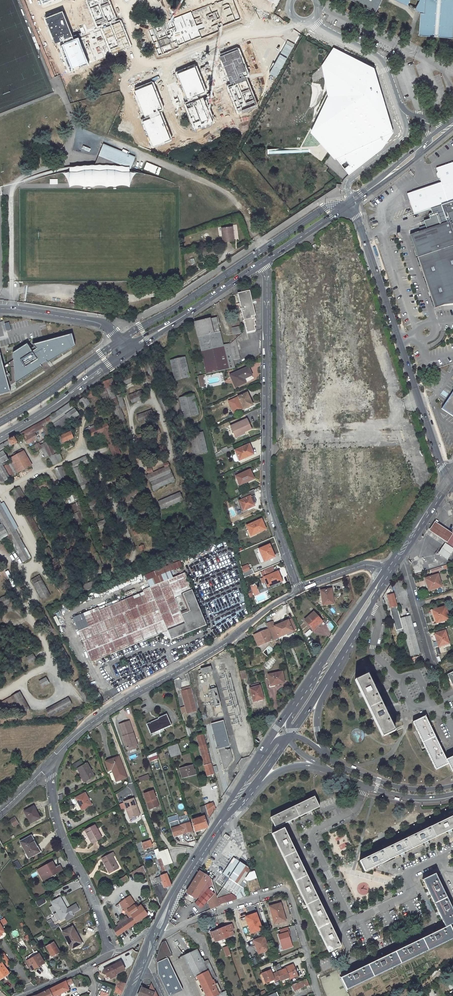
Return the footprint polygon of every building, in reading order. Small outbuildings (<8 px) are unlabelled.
[(97,27),(117,19),(110,0),(87,0),(97,27)] [(234,0),(219,0),(148,29),(159,54),(242,20),(234,0)] [(375,12),(381,0),(352,0),(375,12)] [(420,2),(418,6),(413,7),(421,11),(419,35),(452,38),(452,0),(419,0),(420,2)] [(72,37),(62,12),(45,19),(55,44),(72,37)] [(131,47),(120,22),(101,30),(112,55),(131,47)] [(88,63),(78,38),(62,45),(71,69),(88,63)] [(249,74),(238,47),(218,55),(229,83),(234,81),(235,83),(227,87),(237,114),(257,106),(247,80),(246,80),(244,76),(249,74)] [(331,50),(322,66),(328,96),(310,132),(335,159),(336,158),(349,174),(382,148),(393,132),(390,121),(385,107),(374,68),(333,48),(331,50)] [(207,92),(196,64),(177,72),(188,99),(192,97),(194,100),(184,104),(195,130),(213,122),(203,97),(199,99),(198,96),(207,92)] [(163,110),(152,82),(132,90),(143,117),(148,115),(150,119),(143,121),(153,146),(171,139),(160,111),(163,110)] [(102,146),(127,157),(128,154),(103,144),(102,146)] [(98,155),(130,168),(135,157),(128,154),(127,157),(102,146),(98,155)] [(145,162),(143,170),(159,174),(161,166),(145,162)] [(437,168),(441,182),(408,193),(415,214),(430,209),(452,201),(452,162),(437,168)] [(430,209),(432,213),(424,216),(428,229),(418,232),(413,240),(436,307),(452,304),(452,201),(430,209)] [(221,227),(223,242),(234,241),(233,232),(231,233),(231,230),(233,230),(232,226),(221,227)] [(207,247),(201,249),(205,258),(217,253),(214,246),(208,248),(207,247)] [(250,291),(238,294),(246,333),(254,331),(253,327),(254,327),(254,323),(255,322),(254,316),(255,316),(250,291)] [(223,347),(216,318),(194,323),(207,374),(235,368),(230,344),(223,347)] [(239,327),(232,328),(233,335),(241,334),(239,327)] [(11,392),(5,368),(15,363),(17,383),(43,367),(42,366),(47,363),(76,346),(74,336),(31,347),(28,344),(15,353),(15,361),(5,365),(1,355),(0,356),(0,395),(11,392)] [(234,360),(240,359),(237,350),(235,340),(230,344),(234,360)] [(185,358),(170,361),(175,381),(189,378),(185,358)] [(248,368),(229,375),(235,388),(246,383),(244,379),(252,376),(248,368)] [(136,380),(132,369),(120,374),(124,384),(136,380)] [(110,380),(95,386),(102,401),(109,398),(121,426),(126,424),(112,390),(114,389),(110,380)] [(144,399),(141,391),(129,395),(132,403),(144,399)] [(442,409),(452,416),(452,392),(442,409)] [(249,400),(246,394),(237,397),(238,399),(236,400),(240,410),(243,409),(252,405),(250,400),(249,400)] [(194,395),(179,399),(184,418),(198,415),(194,395)] [(85,398),(79,401),(84,408),(89,404),(85,398)] [(21,434),(27,445),(36,440),(37,436),(35,433),(43,428),(46,436),(51,433),(47,425),(52,422),(57,430),(78,416),(69,403),(45,420),(21,434)] [(154,418),(151,410),(137,416),(139,423),(140,422),(141,425),(145,423),(145,421),(154,418)] [(247,420),(231,427),(237,439),(244,435),(243,433),(251,429),(247,420)] [(114,457),(120,454),(106,423),(98,427),(97,425),(85,430),(89,438),(102,433),(114,457)] [(160,435),(158,429),(151,431),(154,437),(160,435)] [(70,433),(59,437),(62,444),(69,441),(69,440),(75,437),(73,434),(71,435),(70,433)] [(201,433),(188,436),(193,456),(205,453),(201,433)] [(31,466),(23,452),(10,459),(12,462),(4,467),(2,464),(8,460),(3,451),(16,443),(13,438),(0,445),(0,472),(5,481),(31,466)] [(49,442),(44,444),(50,459),(47,460),(48,463),(51,462),(52,465),(62,460),(59,453),(58,453),(53,442),(50,443),(49,442)] [(164,445),(143,452),(146,459),(148,459),(148,460),(151,459),(151,458),(167,452),(164,445)] [(253,455),(249,445),(235,451),(239,461),(253,455)] [(165,468),(147,476),(154,491),(161,488),(160,487),(174,481),(168,467),(169,467),(168,463),(164,464),(165,468)] [(63,466),(60,467),(67,483),(70,482),(63,466)] [(60,467),(55,469),(61,485),(67,483),(60,467)] [(129,469),(118,474),(120,479),(131,475),(129,469)] [(254,480),(250,470),(235,477),(239,486),(254,480)] [(48,487),(46,481),(34,486),(34,487),(32,488),(33,491),(36,490),(36,492),(48,487)] [(26,499),(19,488),(11,492),(18,504),(26,499)] [(138,489),(126,494),(128,499),(140,494),(138,489)] [(76,493),(66,497),(69,503),(79,499),(76,493)] [(179,493),(158,502),(161,509),(182,500),(179,493)] [(36,502),(37,504),(53,498),(52,495),(36,502)] [(106,504),(103,497),(89,503),(89,505),(87,506),(88,509),(90,508),(91,510),(106,504)] [(254,506),(250,497),(239,501),(243,511),(254,506)] [(53,498),(37,504),(39,509),(55,503),(53,498)] [(75,504),(79,512),(84,510),(80,502),(75,504)] [(0,503),(0,522),(1,524),(0,525),(0,539),(7,535),(22,562),(30,558),(0,503)] [(145,507),(134,512),(136,518),(148,512),(145,507)] [(85,526),(79,512),(74,515),(80,528),(85,526)] [(42,537),(30,515),(25,518),(38,540),(42,537)] [(112,517),(97,523),(100,529),(115,523),(112,517)] [(265,530),(261,520),(246,526),(250,536),(265,530)] [(435,522),(429,530),(435,535),(446,542),(447,543),(452,534),(441,526),(435,522)] [(59,530),(54,533),(59,542),(70,536),(67,532),(62,534),(59,530)] [(88,533),(83,535),(87,545),(88,545),(92,555),(97,567),(102,565),(97,553),(96,553),(91,543),(92,543),(88,533)] [(182,534),(171,537),(173,542),(183,539),(182,534)] [(439,553),(447,559),(452,551),(452,534),(447,543),(446,542),(439,553)] [(70,536),(59,542),(61,546),(72,540),(70,536)] [(275,557),(269,545),(259,549),(264,562),(275,557)] [(68,558),(77,553),(74,548),(67,551),(66,549),(63,550),(68,558)] [(77,553),(68,558),(70,562),(79,557),(77,553)] [(179,561),(145,575),(147,581),(153,578),(156,585),(164,582),(162,575),(182,567),(179,561)] [(81,565),(74,569),(77,574),(84,570),(81,565)] [(282,581),(278,572),(275,573),(272,567),(265,570),(267,576),(264,578),(268,587),(282,581)] [(135,592),(72,618),(91,662),(160,634),(171,640),(206,625),(184,573),(164,582),(156,585),(142,591),(143,592),(136,595),(135,592)] [(442,587),(438,574),(425,578),(429,591),(442,587)] [(50,596),(39,576),(31,581),(42,600),(50,596)] [(97,580),(81,586),(83,593),(99,586),(97,580)] [(65,589),(62,591),(67,599),(70,598),(65,589)] [(334,604),(332,589),(321,591),(323,606),(334,604)] [(0,599),(0,608),(12,602),(8,595),(0,599)] [(387,597),(391,609),(397,607),(394,595),(387,597)] [(436,623),(449,619),(445,606),(432,610),(436,623)] [(291,610),(285,613),(288,619),(294,616),(291,610)] [(322,622),(313,612),(305,621),(313,630),(322,622)] [(420,654),(410,616),(400,619),(410,656),(420,654)] [(45,617),(40,620),(47,633),(52,630),(45,617)] [(288,620),(274,626),(279,637),(293,631),(288,620)] [(267,629),(253,635),(258,646),(272,640),(267,629)] [(449,644),(445,631),(434,634),(438,647),(449,644)] [(62,648),(57,651),(64,663),(69,661),(62,648)] [(32,655),(26,658),(29,664),(35,660),(32,655)] [(284,683),(282,672),(268,675),(270,686),(269,686),(268,687),(268,688),(269,688),(269,689),(270,689),(275,687),(275,685),(284,683)] [(45,678),(39,682),(42,687),(49,684),(45,678)] [(80,680),(74,683),(86,705),(91,702),(80,680)] [(263,699),(260,686),(249,689),(252,698),(255,697),(256,701),(263,699)] [(187,712),(198,710),(192,688),(181,690),(187,712)] [(220,704),(216,688),(210,689),(214,705),(220,704)] [(268,689),(270,697),(277,696),(276,688),(268,689)] [(0,703),(0,712),(6,709),(10,715),(18,711),(21,715),(29,710),(24,701),(20,692),(0,703)] [(68,698),(46,710),(49,716),(72,704),(68,698)] [(81,713),(73,717),(73,718),(75,721),(83,716),(81,714),(81,713)] [(158,719),(146,724),(150,733),(154,731),(155,733),(171,725),(166,714),(158,718),(158,719)] [(413,722),(436,770),(448,764),(452,772),(452,771),(452,756),(446,760),(425,717),(413,722)] [(218,750),(229,747),(223,720),(211,723),(218,750)] [(137,745),(129,722),(119,725),(123,736),(122,736),(127,749),(137,745)] [(197,735),(197,736),(204,764),(210,762),(203,733),(197,735)] [(180,754),(178,744),(168,747),(170,757),(180,754)] [(227,768),(233,760),(230,750),(218,753),(223,770),(226,769),(227,768)] [(147,755),(149,761),(158,758),(156,752),(147,755)] [(125,777),(118,757),(106,762),(109,770),(112,769),(116,781),(125,777)] [(83,765),(81,761),(72,765),(74,770),(77,768),(83,765)] [(94,777),(86,763),(83,765),(77,768),(82,778),(83,778),(85,782),(86,781),(92,778),(94,777)] [(194,774),(192,766),(181,769),(183,777),(194,774)] [(144,794),(149,807),(158,804),(153,791),(144,794)] [(78,802),(82,810),(91,805),(85,793),(72,800),(71,801),(73,804),(75,804),(78,802)] [(275,828),(283,825),(319,807),(314,796),(270,817),(275,828)] [(129,809),(132,818),(140,815),(134,799),(124,802),(127,810),(129,809)] [(213,802),(205,805),(208,817),(215,808),(213,802)] [(202,817),(191,820),(195,831),(207,827),(207,826),(210,822),(208,817),(205,805),(199,807),(200,809),(202,817)] [(33,807),(24,811),(30,823),(40,818),(36,810),(35,811),(33,807)] [(360,861),(365,871),(452,829),(452,816),(360,861)] [(190,823),(190,822),(171,828),(174,837),(193,831),(190,823)] [(94,825),(85,831),(91,843),(101,837),(94,825)] [(143,836),(147,834),(143,825),(139,826),(143,836)] [(284,828),(272,834),(329,953),(341,947),(291,841),(284,828)] [(31,836),(20,842),(29,858),(39,852),(31,836)] [(140,842),(142,850),(152,847),(150,840),(140,842)] [(338,846),(341,850),(349,846),(346,841),(338,846)] [(154,851),(162,872),(163,875),(162,876),(163,875),(166,874),(166,875),(167,875),(167,874),(159,852),(158,849),(154,851)] [(170,863),(165,849),(159,852),(167,874),(169,873),(168,870),(170,869),(168,864),(170,863)] [(113,852),(101,859),(109,873),(118,868),(112,856),(114,855),(113,852)] [(229,879),(223,889),(236,898),(236,899),(249,895),(243,888),(245,885),(241,882),(248,871),(248,868),(239,862),(233,858),(223,874),(229,879)] [(50,862),(37,869),(40,876),(42,875),(45,880),(62,871),(59,865),(53,868),(50,862)] [(147,873),(143,865),(131,872),(135,879),(147,873)] [(210,877),(200,871),(197,876),(192,883),(188,890),(183,898),(192,903),(198,898),(210,877)] [(162,883),(164,888),(171,885),(167,875),(166,875),(166,874),(163,875),(162,876),(155,878),(157,883),(162,882),(162,883)] [(341,977),(347,990),(452,938),(452,931),(450,925),(452,923),(452,910),(436,874),(424,880),(445,927),(341,977)] [(166,894),(164,888),(162,883),(152,887),(160,905),(166,894)] [(195,903),(201,909),(215,894),(209,888),(195,903)] [(217,898),(219,905),(236,899),(236,898),(223,889),(216,897),(217,898)] [(130,927),(147,915),(141,905),(138,907),(129,896),(120,903),(121,904),(122,903),(129,912),(127,913),(130,917),(113,929),(117,936),(130,927)] [(60,897),(51,902),(60,919),(71,914),(68,908),(66,909),(60,897)] [(217,898),(208,902),(211,909),(219,905),(217,898)] [(281,906),(271,909),(276,924),(285,921),(281,906)] [(255,912),(243,916),(250,934),(262,930),(255,912)] [(233,935),(230,925),(220,928),(224,938),(233,935)] [(72,926),(62,932),(71,949),(81,944),(77,938),(78,937),(72,926)] [(286,927),(278,929),(280,933),(276,934),(282,951),(293,947),(286,927)] [(220,928),(212,932),(215,942),(224,938),(220,928)] [(263,937),(253,941),(256,950),(257,949),(258,953),(268,950),(263,937)] [(46,947),(52,956),(53,956),(54,958),(61,954),(59,952),(53,942),(46,947)] [(170,953),(164,942),(163,942),(156,959),(166,955),(170,953)] [(183,955),(202,995),(213,995),(214,995),(218,994),(213,984),(214,983),(213,980),(217,978),(207,959),(203,961),(202,958),(201,958),(196,949),(183,955)] [(31,970),(44,963),(39,954),(36,951),(25,958),(26,961),(31,970)] [(13,968),(4,953),(0,956),(9,971),(13,968)] [(183,955),(179,957),(199,995),(202,995),(183,955)] [(167,957),(156,961),(157,972),(168,995),(182,989),(167,957)] [(255,957),(249,959),(251,966),(257,964),(255,957)] [(121,961),(104,970),(107,977),(110,976),(109,975),(115,972),(115,973),(116,975),(125,970),(121,961)] [(1,962),(0,963),(0,979),(9,973),(1,962)] [(281,981),(290,977),(297,974),(293,965),(285,968),(285,969),(277,972),(280,979),(281,981)] [(270,982),(275,980),(275,981),(280,979),(277,972),(273,974),(271,970),(263,974),(267,983),(270,982)] [(69,990),(67,985),(69,984),(70,987),(74,985),(71,978),(65,981),(48,990),(52,995),(56,995),(58,995),(60,994),(69,990)] [(311,985),(308,979),(300,982),(303,988),(311,985)] [(114,992),(121,995),(125,984),(118,981),(114,992)] [(300,982),(293,985),(295,991),(303,988),(300,982)] [(151,985),(141,988),(137,995),(157,995),(156,993),(151,985)]
